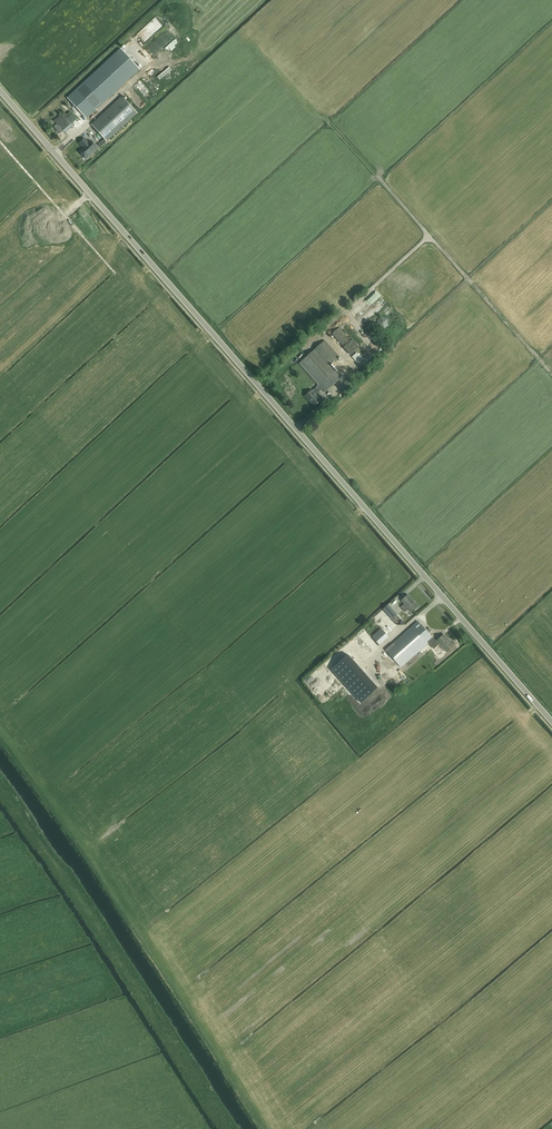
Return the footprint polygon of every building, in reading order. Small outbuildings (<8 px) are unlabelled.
[(139,69),(121,49),(68,98),(86,118),(139,69)] [(138,95),(134,99),(139,105),(143,101),(138,95)] [(122,97),(92,125),(107,141),(137,113),(122,97)] [(54,121),(63,131),(70,125),(62,114),(54,121)] [(98,148),(91,141),(88,144),(84,140),(79,144),(83,149),(79,152),(83,157),(84,156),(86,158),(98,148)] [(356,310),(362,315),(378,298),(372,293),(356,310)] [(351,341),(339,328),(332,334),(344,347),(343,347),(350,355),(359,347),(352,339),(351,341)] [(312,391),(312,390),(305,396),(314,407),(321,401),(316,395),(322,389),(325,392),(341,378),(330,365),(339,357),(325,341),(315,349),(299,363),(319,385),(312,391)] [(357,363),(362,358),(357,351),(351,355),(357,363)] [(398,595),(389,603),(394,609),(398,605),(396,604),(401,599),(398,595)] [(401,601),(404,604),(401,607),(405,612),(409,609),(412,612),(418,607),(408,595),(401,601)] [(388,605),(383,609),(392,619),(397,615),(388,605)] [(401,668),(429,643),(425,638),(430,635),(418,622),(414,626),(386,650),(401,668)] [(381,629),(372,637),(379,645),(388,637),(381,629)] [(371,651),(377,645),(367,634),(361,640),(371,651)] [(356,635),(350,640),(362,654),(364,653),(367,656),(371,652),(356,635)] [(446,652),(453,645),(444,635),(437,641),(434,643),(437,646),(439,644),(446,652)] [(325,676),(355,709),(372,694),(342,661),(325,676)] [(311,695),(316,700),(326,688),(321,683),(311,695)]
